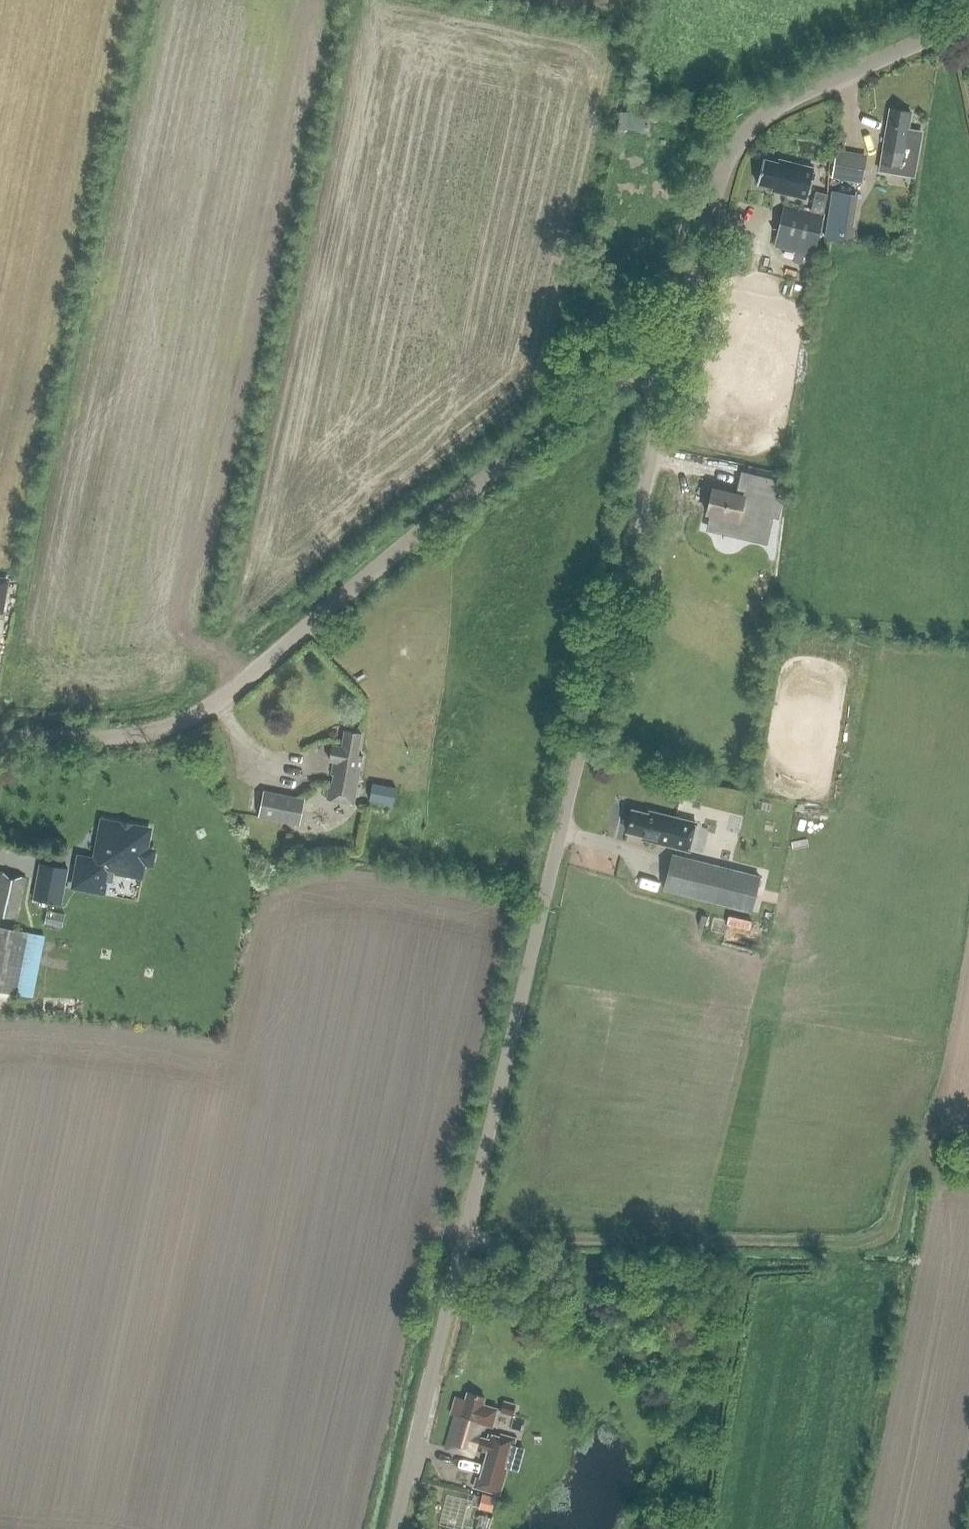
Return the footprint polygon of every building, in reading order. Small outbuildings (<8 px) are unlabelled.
[(626,127),(645,127),(646,111),(626,110),(626,127)] [(883,151),(879,171),(914,177),(922,134),(908,131),(911,114),(911,113),(890,110),(883,151)] [(866,154),(837,149),(832,178),(862,183),(866,154)] [(774,188),(773,192),(806,200),(814,169),(780,160),(779,164),(763,160),(757,184),(774,188)] [(811,212),(822,214),(827,194),(816,191),(811,212)] [(823,216),(784,206),(775,247),(814,258),(823,216)] [(829,206),(825,238),(838,240),(843,208),(829,206)] [(775,419),(723,408),(719,426),(749,432),(748,440),(770,444),(775,419)] [(713,489),(707,513),(712,515),(709,528),(754,539),(760,513),(774,516),(777,517),(781,500),(776,499),(780,482),(743,473),(738,494),(713,489)] [(361,734),(344,730),(341,746),(332,745),(329,760),(333,761),(327,799),(354,805),(362,756),(357,755),(361,734)] [(394,805),(396,790),(372,786),(369,802),(394,805)] [(300,825),(306,799),(264,790),(258,817),(300,825)] [(632,811),(627,833),(643,837),(643,839),(689,851),(696,824),(650,812),(649,815),(632,811)] [(111,880),(112,871),(140,876),(143,861),(147,862),(151,860),(152,855),(149,851),(145,851),(149,831),(146,830),(146,828),(134,825),(134,828),(103,822),(96,861),(80,858),(75,886),(103,891),(105,879),(111,880)] [(760,877),(672,855),(664,890),(751,912),(760,877)] [(33,899),(61,904),(66,872),(39,867),(33,899)] [(0,872),(0,916),(18,920),(26,878),(0,872)] [(0,927),(0,991),(17,994),(28,932),(0,927)] [(505,1465),(511,1444),(514,1445),(516,1438),(501,1434),(500,1436),(490,1433),(489,1439),(479,1436),(483,1422),(493,1425),(498,1408),(483,1404),(485,1397),(468,1392),(466,1399),(457,1397),(452,1414),(456,1415),(447,1448),(474,1455),(476,1447),(489,1450),(482,1477),(478,1476),(475,1487),(501,1494),(509,1466),(505,1465)] [(500,1413),(513,1416),(517,1404),(503,1401),(500,1413)] [(480,1508),(491,1511),(495,1496),(484,1493),(480,1508)]
